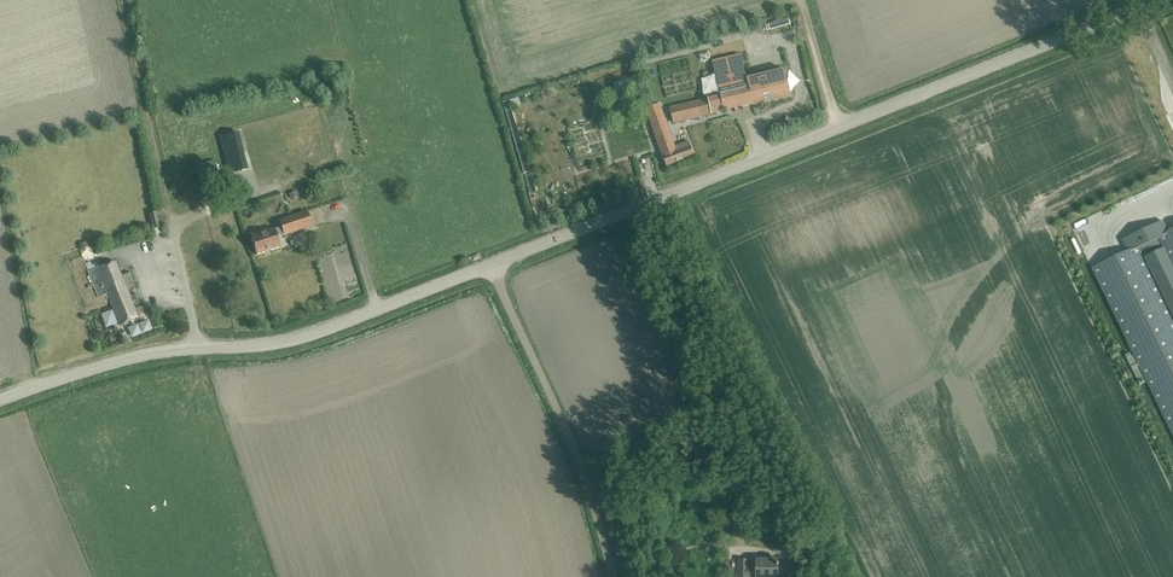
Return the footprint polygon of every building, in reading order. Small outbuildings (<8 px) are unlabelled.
[(720,92),(707,95),(708,98),(711,113),(724,110),(790,95),(784,69),(746,78),(741,54),(712,61),(720,92)] [(708,98),(669,107),(673,124),(712,115),(711,113),(708,98)] [(660,104),(645,110),(666,167),(694,157),(688,141),(675,146),(660,104)] [(258,134),(272,131),(270,121),(255,124),(258,134)] [(238,152),(224,155),(229,172),(242,169),(238,152)] [(296,193),(288,196),(290,201),(298,198),(296,193)] [(284,235),(311,226),(306,211),(279,220),(281,227),(265,232),(264,229),(249,234),(250,237),(256,255),(280,247),(277,237),(283,235),(284,235)] [(157,215),(150,216),(153,231),(160,230),(157,215)] [(1163,222),(1123,241),(1127,251),(1138,246),(1139,249),(1140,249),(1142,254),(1160,245),(1158,240),(1159,240),(1158,238),(1168,233),(1163,222)] [(1158,238),(1159,240),(1172,270),(1172,231),(1168,233),(1158,238)] [(1091,268),(1172,438),(1172,320),(1139,249),(1138,246),(1127,251),(1091,268)] [(1172,317),(1172,270),(1163,248),(1144,257),(1172,317)] [(81,255),(69,260),(87,306),(109,298),(119,325),(138,318),(127,291),(136,287),(129,272),(120,275),(115,261),(101,267),(99,262),(95,263),(89,262),(84,263),(81,255)] [(802,556),(791,556),(791,573),(802,573),(802,556)] [(777,559),(756,559),(756,566),(749,566),(749,560),(737,560),(738,576),(777,576),(777,559)]
